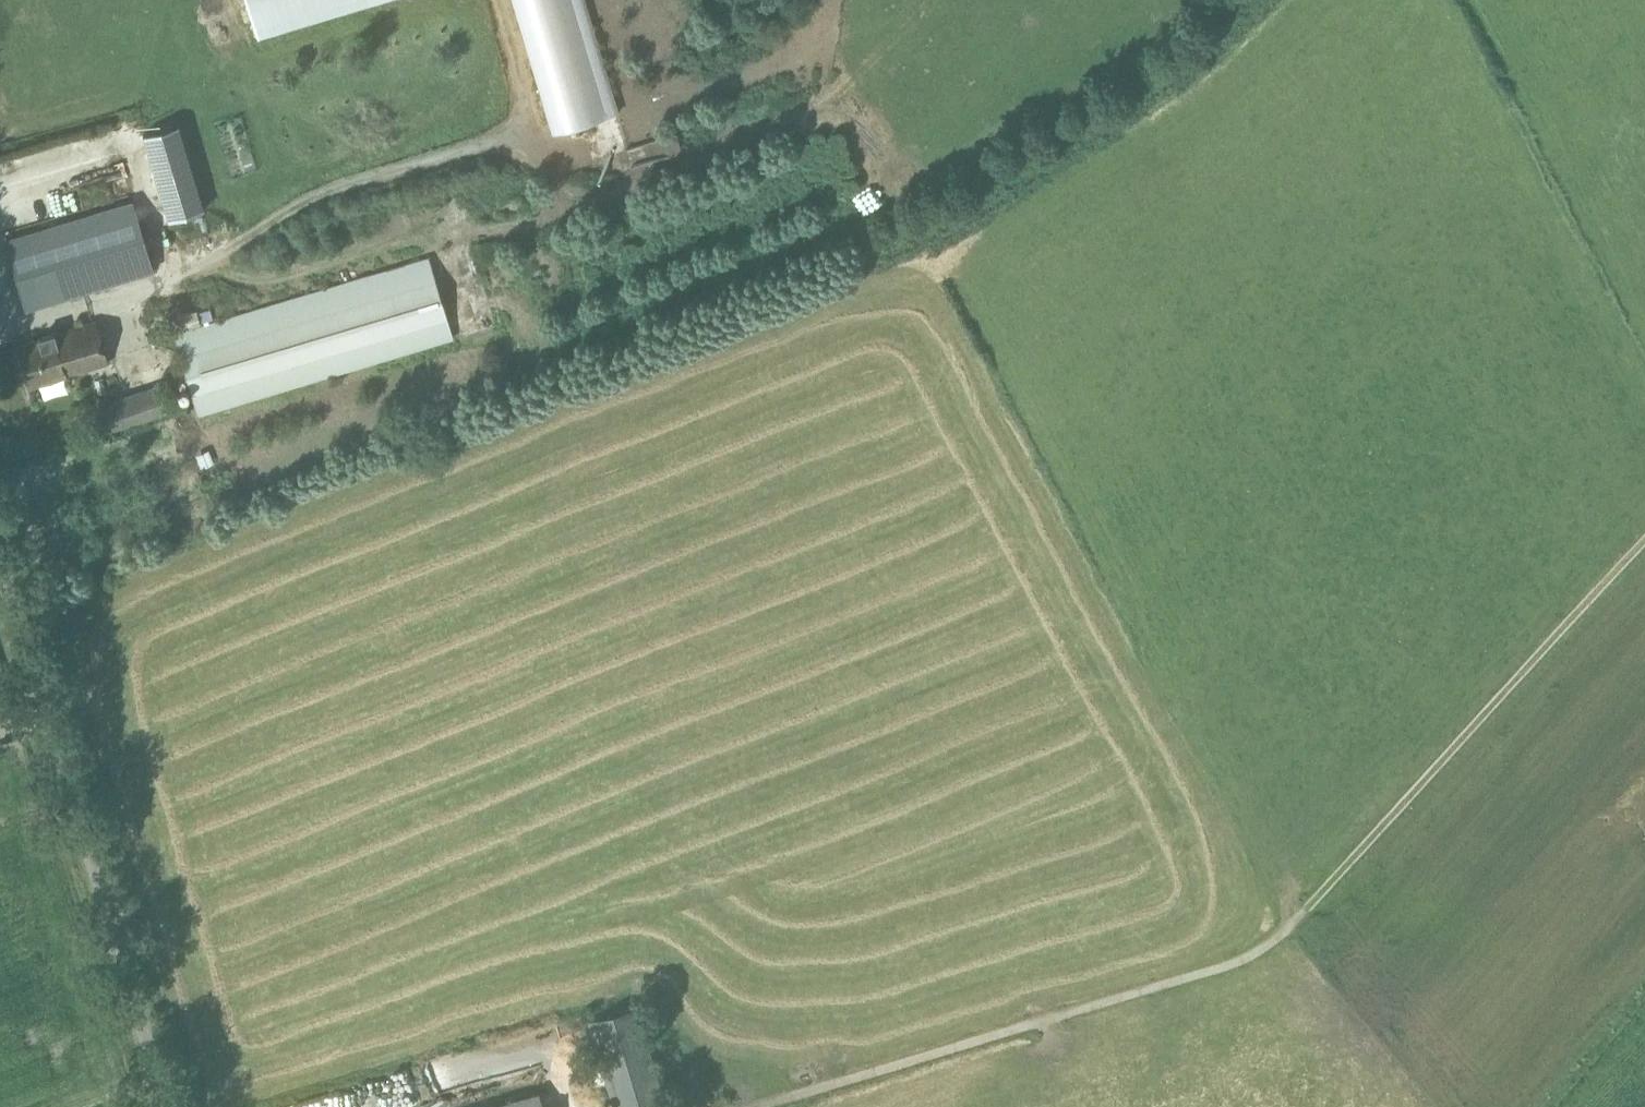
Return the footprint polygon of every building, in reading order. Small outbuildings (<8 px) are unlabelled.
[(258,37),(378,0),(247,0),(258,37)] [(554,132),(618,113),(583,0),(514,0),(554,132)] [(12,201),(8,181),(0,182),(0,204),(12,201)] [(153,269),(133,203),(7,241),(27,307),(153,269)] [(428,261),(177,337),(199,412),(450,336),(428,261)] [(107,363),(95,322),(18,345),(30,385),(107,363)] [(171,411),(161,383),(98,404),(106,432),(171,411)] [(196,455),(201,468),(214,463),(209,449),(196,455)]
